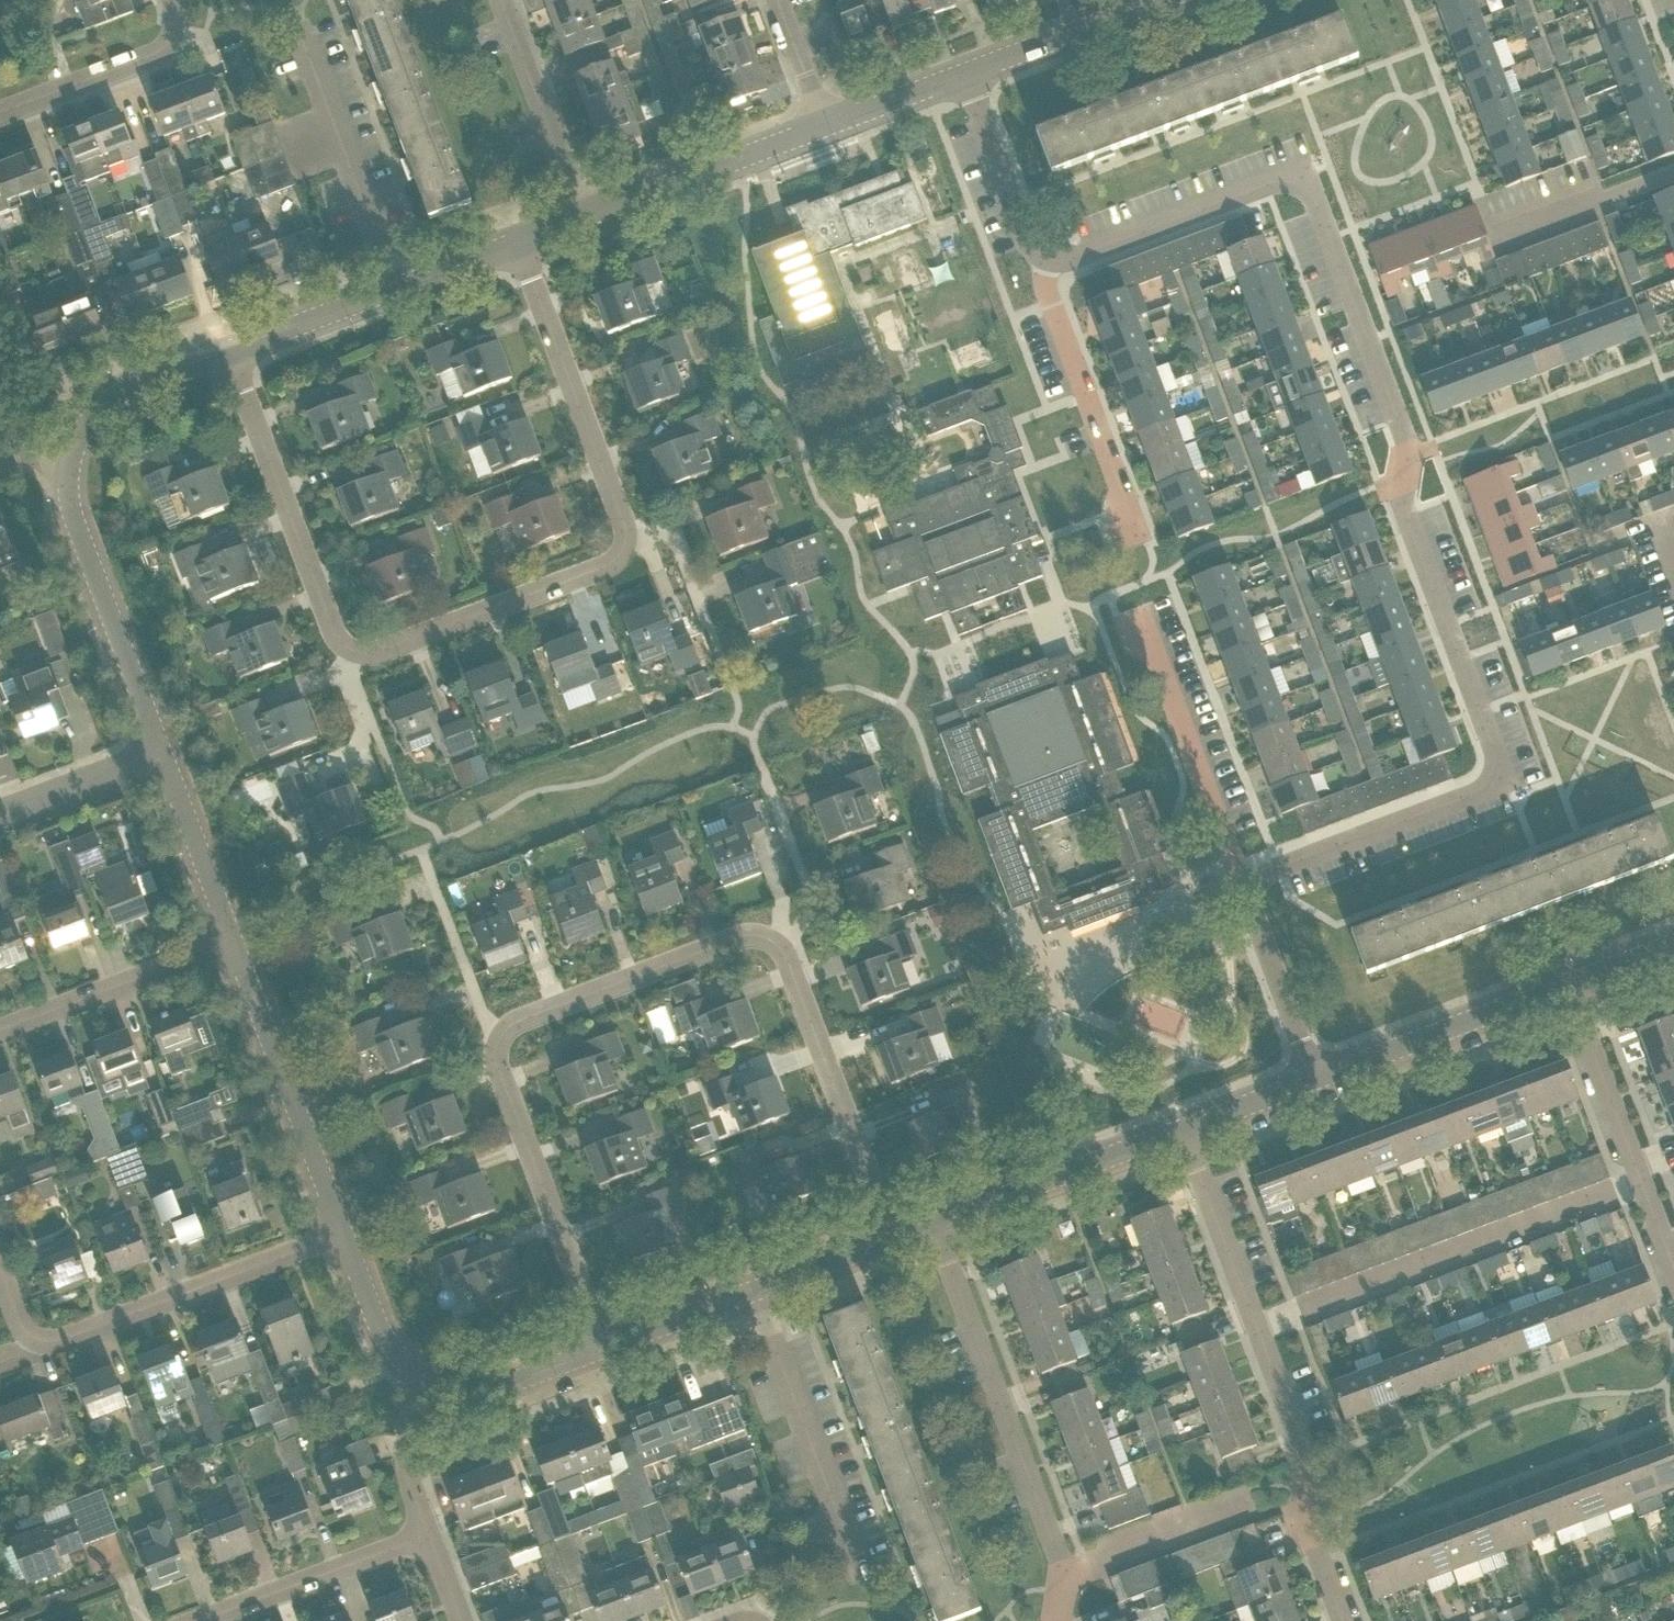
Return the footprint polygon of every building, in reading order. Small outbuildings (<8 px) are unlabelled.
[(86,30),(119,18),(112,0),(75,0),(86,30)] [(414,50),(395,0),(347,0),(359,30),(355,32),(355,31),(352,32),(360,53),(362,52),(362,51),(366,49),(372,66),(414,50)] [(596,17),(589,0),(566,0),(548,7),(557,31),(596,17)] [(662,18),(656,0),(642,0),(655,35),(680,26),(675,13),(662,18)] [(713,0),(688,0),(691,8),(713,0)] [(840,4),(836,5),(852,46),(874,38),(871,31),(890,24),(893,31),(894,30),(882,0),(838,0),(840,4)] [(935,15),(930,0),(882,0),(894,30),(915,22),(912,15),(931,8),(934,15),(935,15)] [(935,15),(956,7),(954,0),(930,0),(935,15)] [(1480,18),(1474,0),(1450,0),(1438,5),(1448,31),(1480,18)] [(1521,19),(1532,14),(1526,0),(1515,5),(1521,19)] [(1550,10),(1546,0),(1533,0),(1538,14),(1550,10)] [(1634,20),(1627,0),(1608,0),(1590,7),(1599,33),(1634,20)] [(632,30),(618,35),(622,46),(623,47),(649,37),(636,2),(635,2),(623,7),(632,30)] [(35,46),(50,40),(40,16),(25,22),(35,46)] [(707,56),(748,41),(739,16),(697,31),(707,56)] [(1318,73),(1358,58),(1342,16),(1266,45),(1281,87),(1299,80),(1300,84),(1299,84),(1300,87),(1321,79),(1320,77),(1319,77),(1318,73)] [(557,31),(566,55),(605,41),(596,17),(557,31)] [(1458,57),(1490,44),(1480,18),(1448,31),(1458,57)] [(1609,59),(1644,46),(1634,20),(1599,33),(1609,59)] [(671,41),(684,36),(680,26),(655,35),(669,71),(681,66),(671,41)] [(1553,50),(1564,46),(1559,31),(1547,35),(1553,50)] [(650,78),(663,73),(649,37),(623,47),(627,58),(641,52),(650,78)] [(1536,57),(1547,53),(1541,38),(1530,42),(1536,57)] [(220,48),(231,82),(254,74),(244,41),(220,48)] [(717,81),(757,65),(748,41),(707,56),(717,81)] [(1467,83),(1500,70),(1490,44),(1458,57),(1467,83)] [(1241,102),(1281,87),(1266,45),(1189,74),(1205,115),(1222,109),(1224,113),(1223,113),(1224,115),(1245,107),(1244,105),(1243,106),(1241,102)] [(1559,66),(1570,61),(1564,46),(1553,50),(1559,66)] [(1619,85),(1654,72),(1644,46),(1609,59),(1619,85)] [(401,143),(443,127),(414,50),(372,66),(379,83),(375,84),(374,84),(372,84),(380,105),(382,104),(382,103),(386,102),(401,143)] [(1541,72),(1553,68),(1547,53),(1536,57),(1541,72)] [(625,72),(616,75),(612,63),(574,77),(584,103),(621,89),(621,88),(630,84),(625,72)] [(749,96),(766,89),(757,65),(717,81),(726,104),(721,105),(725,117),(753,107),(749,96)] [(678,95),(690,91),(681,66),(669,71),(678,95)] [(1477,109),(1510,96),(1500,70),(1467,83),(1477,109)] [(1629,111),(1664,98),(1654,72),(1619,85),(1629,111)] [(211,76),(210,77),(209,73),(192,79),(194,83),(181,88),(200,137),(211,133),(206,121),(225,113),(211,76)] [(663,73),(650,78),(659,102),(672,97),(663,73)] [(1189,121),(1205,115),(1189,74),(1113,102),(1128,144),(1170,129),(1171,133),(1170,133),(1171,135),(1192,127),(1191,125),(1190,126),(1189,121)] [(1556,78),(1544,83),(1554,110),(1567,106),(1556,78)] [(1573,102),(1584,98),(1578,83),(1567,87),(1573,102)] [(187,142),(200,137),(181,88),(150,100),(164,138),(182,131),(187,142)] [(641,108),(630,113),(621,89),(584,103),(593,127),(641,109),(641,108)] [(690,91),(678,95),(687,119),(691,118),(699,115),(690,91)] [(1487,134),(1520,122),(1510,96),(1477,109),(1487,134)] [(672,97),(659,102),(664,115),(669,126),(681,122),(672,97)] [(1578,118),(1590,113),(1584,98),(1573,102),(1578,118)] [(1638,137),(1673,124),(1664,98),(1629,111),(1638,137)] [(1112,150),(1128,144),(1113,102),(1036,131),(1052,173),(1093,157),(1095,162),(1094,162),(1095,164),(1116,156),(1115,154),(1114,154),(1112,150)] [(1559,124),(1572,119),(1567,106),(1554,110),(1559,124)] [(635,126),(646,121),(641,109),(593,127),(602,151),(620,144),(624,155),(643,147),(635,126)] [(119,111),(92,122),(106,159),(109,169),(123,164),(141,157),(141,155),(133,135),(129,136),(119,111)] [(76,128),(64,132),(73,157),(69,159),(75,175),(77,179),(79,184),(81,183),(110,172),(109,169),(106,159),(92,122),(90,122),(88,116),(73,122),(76,128)] [(279,140),(273,125),(272,122),(248,131),(255,149),(279,140)] [(1497,161),(1529,148),(1520,122),(1487,134),(1497,161)] [(1673,153),(1673,125),(1673,124),(1638,137),(1648,163),(1673,153)] [(430,219),(472,204),(443,127),(401,143),(407,159),(403,161),(403,160),(401,161),(409,181),(411,181),(411,180),(414,178),(430,219)] [(1568,164),(1586,157),(1576,130),(1558,137),(1568,164)] [(260,163),(255,149),(248,131),(233,136),(245,169),(260,163)] [(1592,154),(1603,150),(1597,134),(1586,139),(1592,154)] [(925,139),(908,144),(911,153),(928,147),(925,139)] [(260,163),(285,154),(279,140),(255,149),(260,163)] [(52,194),(41,164),(33,144),(15,151),(17,157),(5,162),(22,206),(19,198),(34,192),(37,200),(52,194)] [(171,197),(186,191),(171,148),(154,154),(156,159),(171,197)] [(1507,187),(1539,174),(1529,148),(1497,161),(1507,187)] [(1598,169),(1609,165),(1603,150),(1592,154),(1598,169)] [(296,184),(295,183),(285,154),(260,163),(245,169),(256,199),(296,184)] [(157,202),(171,197),(156,159),(143,163),(157,202)] [(22,206),(5,162),(0,164),(0,214),(22,206)] [(913,183),(908,185),(902,169),(808,205),(807,201),(785,209),(795,236),(804,233),(813,258),(829,252),(830,253),(837,250),(839,255),(847,252),(845,247),(852,244),(854,247),(927,219),(913,183)] [(75,175),(63,180),(69,194),(83,188),(81,183),(79,184),(77,179),(75,175)] [(183,226),(196,222),(186,191),(171,197),(184,233),(185,232),(183,226)] [(1673,221),(1673,191),(1654,198),(1664,224),(1673,221)] [(64,237),(82,230),(69,194),(48,202),(62,238),(64,238),(64,237)] [(166,239),(184,233),(171,197),(157,202),(154,203),(166,239)] [(1493,257),(1475,209),(1474,206),(1446,217),(1461,256),(1476,251),(1480,262),(1493,257)] [(95,210),(77,217),(82,230),(100,224),(95,210)] [(1614,243),(1627,238),(1618,212),(1605,217),(1614,243)] [(248,220),(233,225),(237,237),(251,273),(281,261),(263,214),(248,219),(248,220)] [(100,224),(82,230),(94,261),(96,266),(112,259),(104,239),(125,231),(120,216),(100,224)] [(1238,247),(1251,243),(1241,217),(1229,221),(1238,247)] [(1446,262),(1461,256),(1446,217),(1420,227),(1440,279),(1451,275),(1446,262)] [(1226,252),(1238,247),(1229,221),(1216,226),(1226,252)] [(1673,250),(1673,221),(1664,224),(1673,250)] [(1596,252),(1609,248),(1600,222),(1587,227),(1596,252)] [(233,225),(202,237),(206,248),(212,264),(219,285),(251,273),(237,237),(233,225)] [(1216,256),(1226,252),(1216,226),(1204,231),(1213,256),(1216,256)] [(1429,283),(1440,279),(1420,227),(1395,236),(1409,276),(1424,270),(1429,283)] [(1583,257),(1596,252),(1587,227),(1574,231),(1583,257)] [(82,230),(64,237),(64,238),(76,268),(94,261),(82,230)] [(12,257),(2,231),(0,231),(0,261),(9,258),(12,257)] [(1201,261),(1213,256),(1204,231),(1192,236),(1201,261)] [(1571,262),(1583,257),(1574,231),(1562,236),(1571,262)] [(829,252),(813,258),(804,233),(795,236),(751,253),(775,316),(759,322),(783,386),(801,379),(798,372),(848,354),(850,361),(868,354),(830,253),(829,252)] [(1190,265),(1192,264),(1201,261),(1192,236),(1179,240),(1190,265)] [(1394,281),(1409,276),(1395,236),(1369,246),(1388,296),(1398,292),(1394,281)] [(1559,266),(1571,262),(1562,236),(1549,240),(1559,266)] [(1226,252),(1216,256),(1226,282),(1239,278),(1273,265),(1263,238),(1251,243),(1238,247),(1226,252)] [(1177,270),(1178,270),(1190,265),(1179,240),(1167,245),(1177,270)] [(1541,273),(1553,269),(1543,243),(1531,247),(1541,273)] [(1164,275),(1177,270),(1167,245),(1155,250),(1164,275)] [(1529,277),(1541,273),(1531,247),(1520,252),(1529,277)] [(178,258),(174,249),(159,255),(162,264),(147,270),(161,307),(192,295),(178,258)] [(1152,280),(1164,275),(1155,250),(1142,254),(1152,280)] [(1624,269),(1635,265),(1630,250),(1619,255),(1624,269)] [(1517,282),(1529,277),(1520,252),(1507,256),(1517,282)] [(1140,285),(1152,280),(1142,254),(1130,259),(1140,285)] [(1504,287),(1517,282),(1507,256),(1494,261),(1502,283),(1504,287)] [(645,288),(662,282),(653,257),(626,267),(632,283),(594,297),(608,334),(656,316),(645,288)] [(9,258),(0,261),(0,284),(4,295),(21,289),(9,258)] [(1128,289),(1140,285),(1130,259),(1118,264),(1128,289)] [(1127,290),(1128,289),(1118,264),(1105,268),(1115,294),(1127,290)] [(1188,297),(1202,291),(1192,264),(1190,265),(1178,270),(1188,297)] [(1248,303),(1283,290),(1273,265),(1239,278),(1248,303)] [(1630,286),(1642,281),(1635,265),(1624,269),(1630,286)] [(57,266),(47,270),(50,278),(60,274),(57,266)] [(147,270),(131,276),(128,268),(114,273),(130,318),(161,307),(147,270)] [(1102,299),(1115,294),(1105,268),(1093,273),(1102,299)] [(1489,289),(1502,283),(1496,268),(1483,273),(1489,289)] [(88,295),(72,301),(64,279),(51,284),(72,340),(101,329),(88,295)] [(1171,303),(1183,298),(1177,283),(1165,288),(1171,303)] [(41,296),(25,302),(32,320),(44,351),(72,340),(51,284),(38,289),(41,296)] [(1459,288),(1445,292),(1450,305),(1463,301),(1459,288)] [(1100,329),(1137,316),(1127,290),(1115,294),(1102,299),(1090,304),(1100,329)] [(1258,329),(1293,316),(1283,290),(1248,303),(1258,329)] [(1197,322),(1212,317),(1202,291),(1188,297),(1197,322)] [(1494,309),(1510,303),(1506,291),(1490,297),(1494,309)] [(1445,292),(1431,297),(1436,311),(1450,305),(1445,292)] [(1177,318),(1189,314),(1183,298),(1171,303),(1177,318)] [(1394,324),(1404,320),(1396,300),(1386,303),(1394,324)] [(1617,345),(1643,336),(1629,301),(1604,311),(1617,345)] [(1643,322),(1656,317),(1650,302),(1637,306),(1643,322)] [(1460,323),(1474,318),(1469,305),(1455,310),(1460,323)] [(1444,329),(1460,323),(1455,310),(1439,316),(1444,329)] [(1591,355),(1617,345),(1604,311),(1578,320),(1591,355)] [(1110,355),(1146,342),(1137,316),(1100,329),(1110,355)] [(1268,355),(1302,342),(1293,316),(1258,329),(1268,355)] [(1207,348),(1221,343),(1212,317),(1197,322),(1207,348)] [(1647,334),(1660,329),(1656,317),(1643,322),(1647,334)] [(1564,365),(1591,355),(1578,320),(1551,330),(1564,365)] [(1407,343),(1423,337),(1419,324),(1402,330),(1407,343)] [(1539,375),(1564,365),(1551,330),(1526,340),(1539,375)] [(674,365),(691,358),(682,334),(655,344),(661,360),(623,374),(637,411),(685,393),(674,365)] [(1191,354),(1203,350),(1197,334),(1185,339),(1191,354)] [(498,342),(460,356),(454,340),(427,351),(436,375),(453,369),(463,397),(512,379),(498,342)] [(1513,385),(1539,375),(1526,340),(1499,350),(1513,385)] [(1119,381),(1156,368),(1146,342),(1110,355),(1119,381)] [(1277,381),(1312,368),(1302,342),(1268,355),(1277,381)] [(1213,364),(1227,359),(1221,343),(1207,348),(1213,364)] [(1197,371),(1209,367),(1203,350),(1191,354),(1197,371)] [(1487,394),(1513,385),(1499,350),(1474,359),(1487,394)] [(1461,404),(1487,394),(1474,359),(1448,369),(1461,404)] [(1129,407),(1165,394),(1156,368),(1119,381),(1129,407)] [(1287,407),(1322,394),(1312,368),(1277,381),(1287,407)] [(1435,414),(1461,404),(1448,369),(1421,379),(1435,414)] [(376,398),(375,394),(367,373),(340,384),(346,399),(308,413),(322,450),(370,432),(360,405),(376,398)] [(1241,395),(1238,389),(1235,380),(1222,384),(1228,400),(1241,395)] [(1007,407),(1001,409),(992,385),(972,393),(971,391),(914,413),(924,438),(971,420),(985,426),(994,450),(991,450),(989,456),(990,459),(954,472),(959,487),(910,505),(903,502),(883,510),(896,545),(872,554),(887,593),(927,578),(930,586),(914,592),(925,620),(949,611),(958,636),(981,627),(977,616),(970,612),(968,607),(1001,594),(1003,599),(999,608),(1003,618),(1026,609),(1018,588),(1019,588),(1018,585),(1042,576),(1029,540),(1037,536),(1012,470),(1004,473),(1001,464),(1003,463),(1006,457),(1005,454),(1023,448),(1007,407)] [(1210,407),(1222,402),(1217,386),(1205,390),(1210,407)] [(1139,434),(1175,420),(1165,394),(1129,407),(1139,434)] [(1297,433),(1332,420),(1322,394),(1287,407),(1297,433)] [(1234,415),(1246,410),(1241,395),(1228,400),(1234,415)] [(1216,421),(1228,417),(1222,402),(1210,407),(1216,421)] [(703,442),(721,436),(711,411),(684,422),(690,437),(652,451),(666,488),(714,470),(703,442)] [(1664,416),(1673,442),(1673,412),(1664,416)] [(1673,452),(1673,442),(1664,416),(1638,425),(1651,460),(1673,452)] [(527,419),(489,433),(483,418),(454,429),(463,454),(482,447),(492,475),(541,456),(527,419)] [(1149,459),(1184,446),(1175,420),(1139,434),(1149,459)] [(1307,459),(1342,446),(1332,420),(1297,433),(1307,459)] [(435,447),(450,441),(443,424),(428,430),(435,447)] [(1637,466),(1651,460),(1638,425),(1612,435),(1626,470),(1630,482),(1642,478),(1637,466)] [(1248,452),(1259,448),(1253,433),(1243,437),(1248,452)] [(1630,482),(1626,470),(1612,435),(1587,445),(1600,480),(1624,471),(1629,483),(1630,482)] [(1230,458),(1241,454),(1236,439),(1224,444),(1230,458)] [(1573,490),(1600,480),(1587,445),(1560,455),(1573,490)] [(1159,485),(1194,472),(1184,446),(1149,459),(1159,485)] [(1316,485),(1351,472),(1342,446),(1307,459),(1316,485)] [(1257,478),(1269,473),(1259,448),(1248,452),(1257,478)] [(389,481),(406,475),(398,450),(369,461),(375,476),(337,491),(351,528),(399,509),(389,481)] [(1235,473),(1247,469),(1241,454),(1230,458),(1235,473)] [(789,455),(777,459),(780,467),(792,462),(789,455)] [(1509,479),(1520,474),(1516,462),(1465,481),(1475,507),(1514,493),(1509,479)] [(215,468),(178,482),(172,467),(145,477),(154,501),(171,495),(182,523),(229,505),(215,468)] [(1168,511),(1203,498),(1194,472),(1159,485),(1168,511)] [(1267,504),(1279,500),(1269,473),(1257,478),(1267,504)] [(757,510),(774,504),(765,479),(738,490),(744,505),(706,519),(720,556),(768,538),(757,510)] [(1250,510),(1262,506),(1256,491),(1244,495),(1250,510)] [(1532,503),(1520,508),(1514,493),(1475,507),(1485,534),(1536,514),(1532,503)] [(1664,494),(1649,500),(1654,513),(1669,507),(1664,494)] [(556,496),(518,511),(513,495),(485,505),(495,530),(512,523),(522,551),(570,533),(556,496)] [(1213,524),(1205,504),(1203,498),(1168,511),(1178,537),(1213,524)] [(439,529),(451,524),(444,507),(432,512),(439,529)] [(1631,520),(1626,508),(1612,513),(1613,514),(1617,525),(1631,520)] [(1617,525),(1613,514),(1612,513),(1596,519),(1600,532),(1617,525)] [(1528,530),(1540,525),(1536,514),(1485,534),(1495,560),(1534,545),(1528,530)] [(1342,554),(1377,541),(1367,515),(1332,528),(1342,554)] [(11,549),(0,520),(0,569),(20,562),(15,547),(11,549)] [(417,559),(435,552),(425,528),(398,538),(404,554),(366,568),(380,605),(428,587),(417,559)] [(773,582),(736,597),(749,634),(750,633),(753,643),(784,631),(781,622),(797,616),(786,588),(797,584),(798,587),(804,584),(834,573),(819,534),(790,545),(763,554),(773,582)] [(1342,554),(1330,559),(1332,562),(1338,579),(1340,584),(1352,580),(1387,567),(1377,541),(1342,554)] [(1292,573),(1305,568),(1294,542),(1282,546),(1292,573)] [(201,545),(174,555),(184,579),(187,578),(200,573),(210,601),(211,601),(259,583),(245,546),(207,560),(201,545)] [(1552,556),(1540,561),(1534,545),(1495,560),(1505,586),(1556,567),(1552,556)] [(1275,579),(1287,574),(1278,548),(1265,553),(1275,579)] [(1612,568),(1626,562),(1621,549),(1607,554),(1612,568)] [(1595,574),(1612,568),(1607,554),(1590,561),(1595,574)] [(1239,593),(1237,587),(1229,567),(1194,580),(1204,606),(1239,593)] [(1362,606),(1397,593),(1387,567),(1352,580),(1362,606)] [(1314,577),(1309,579),(1305,568),(1292,573),(1302,599),(1340,585),(1338,580),(1318,588),(1314,577)] [(1559,586),(1573,581),(1569,569),(1555,574),(1559,586)] [(1559,586),(1555,574),(1529,584),(1533,595),(1533,596),(1544,592),(1549,606),(1564,600),(1559,586)] [(1533,596),(1533,595),(1529,584),(1494,597),(1510,641),(1519,637),(1507,605),(1513,602),(1518,614),(1537,607),(1533,596)] [(1284,605),(1297,600),(1292,585),(1279,590),(1284,605)] [(1315,595),(1340,586),(1340,585),(1302,599),(1312,625),(1324,620),(1315,595)] [(1633,590),(1622,595),(1625,604),(1638,637),(1664,627),(1663,624),(1655,605),(1652,594),(1648,595),(1637,600),(1633,590)] [(1214,632),(1249,619),(1239,593),(1204,606),(1214,632)] [(1371,632),(1407,618),(1397,593),(1362,606),(1371,632)] [(1295,632),(1308,627),(1297,600),(1284,605),(1295,632)] [(689,635),(674,641),(659,603),(622,617),(640,665),(669,654),(675,671),(699,662),(689,635)] [(1612,647),(1638,637),(1625,604),(1599,614),(1612,647)] [(53,611),(36,617),(41,631),(58,625),(53,611)] [(1586,656),(1612,647),(1599,614),(1573,624),(1586,656)] [(1381,657),(1416,644),(1407,618),(1371,632),(1381,657)] [(1224,658),(1259,645),(1249,619),(1214,632),(1224,658)] [(1322,650),(1334,646),(1324,620),(1312,625),(1322,650)] [(1573,624),(1560,629),(1557,621),(1545,625),(1548,633),(1547,633),(1560,666),(1586,656),(1573,624)] [(274,623),(236,637),(231,622),(204,632),(213,656),(230,650),(241,678),(288,660),(274,623)] [(611,665),(595,671),(581,633),(544,647),(562,694),(590,684),(597,701),(621,692),(611,665)] [(1533,676),(1560,666),(1547,633),(1521,643),(1533,676)] [(1304,657),(1317,652),(1311,637),(1298,642),(1304,657)] [(817,641),(815,647),(817,654),(828,650),(824,639),(817,641)] [(1391,683),(1426,670),(1416,644),(1381,657),(1391,683)] [(1233,684),(1269,670),(1259,645),(1224,658),(1233,684)] [(1328,667),(1340,662),(1334,646),(1322,650),(1328,667)] [(1310,672),(1323,668),(1317,652),(1304,657),(1310,672)] [(1126,798),(1116,771),(1134,764),(1100,674),(1082,681),(1077,669),(1073,657),(1046,662),(1046,660),(977,685),(978,688),(953,697),(964,725),(941,734),(963,795),(987,786),(997,813),(979,820),(1013,910),(1031,903),(1043,935),(1068,926),(1070,932),(1139,907),(1136,900),(1173,886),(1161,854),(1167,851),(1144,791),(1126,798)] [(20,695),(11,699),(26,738),(58,726),(57,724),(66,720),(59,702),(62,699),(59,691),(60,691),(59,689),(50,664),(48,660),(48,659),(12,672),(14,678),(20,695)] [(533,694),(518,700),(503,662),(467,676),(485,723),(513,713),(519,730),(543,721),(533,694)] [(1243,710),(1279,696),(1269,670),(1233,684),(1243,710)] [(1401,710),(1436,696),(1426,670),(1391,683),(1401,710)] [(1341,702),(1353,698),(1344,673),(1331,677),(1341,702)] [(1324,709),(1336,704),(1331,689),(1318,694),(1324,709)] [(467,719),(440,729),(425,692),(389,705),(407,753),(435,743),(441,760),(477,746),(467,719)] [(1253,736),(1289,722),(1279,696),(1243,710),(1253,736)] [(1411,736),(1446,722),(1436,696),(1401,710),(1411,736)] [(1351,729),(1363,724),(1353,698),(1341,702),(1351,729)] [(260,700),(233,710),(242,734),(245,733),(257,728),(268,757),(270,756),(317,738),(303,701),(266,715),(260,700)] [(201,721),(221,713),(216,702),(197,709),(201,721)] [(1330,725),(1342,720),(1336,704),(1324,709),(1330,725)] [(1262,761),(1298,748),(1289,722),(1253,736),(1262,761)] [(1420,762),(1431,758),(1443,753),(1455,748),(1446,722),(1411,736),(1420,762)] [(1361,754),(1373,750),(1363,724),(1351,729),(1361,754)] [(1344,760),(1356,756),(1347,730),(1334,734),(1344,760)] [(1272,787),(1308,774),(1298,748),(1262,761),(1272,787)] [(1371,781),(1382,777),(1383,777),(1373,750),(1361,754),(1371,781)] [(1440,784),(1453,779),(1443,753),(1431,758),(1440,784)] [(479,755),(466,760),(475,783),(488,778),(479,755)] [(1350,776),(1362,772),(1356,756),(1344,760),(1350,776)] [(1428,788),(1440,784),(1431,758),(1420,762),(1421,762),(1419,763),(1428,788)] [(491,761),(484,764),(488,776),(500,771),(498,764),(491,761)] [(1416,793),(1428,788),(1419,763),(1406,768),(1416,793)] [(865,797),(882,791),(873,766),(846,777),(852,792),(814,807),(828,843),(876,825),(865,797)] [(1403,798),(1416,793),(1406,768),(1394,772),(1403,798)] [(280,780),(275,782),(289,819),(307,812),(311,822),(305,824),(317,856),(342,846),(337,833),(366,823),(352,786),(314,801),(302,771),(300,772),(280,780)] [(1391,802),(1403,798),(1394,772),(1383,777),(1382,777),(1391,802)] [(1307,804),(1318,800),(1308,774),(1272,787),(1282,814),(1295,809),(1307,804)] [(1379,807),(1391,802),(1382,777),(1371,781),(1369,782),(1379,807)] [(1366,812),(1379,807),(1369,782),(1356,787),(1366,812)] [(1354,816),(1366,812),(1356,787),(1345,791),(1354,816)] [(1342,821),(1354,816),(1345,791),(1332,796),(1342,821)] [(1329,826),(1342,821),(1332,796),(1320,801),(1329,826)] [(1320,801),(1319,801),(1318,800),(1307,804),(1317,830),(1329,826),(1320,801)] [(723,818),(703,825),(708,839),(706,839),(724,887),(761,873),(747,835),(762,829),(752,802),(728,811),(734,829),(728,831),(723,818)] [(1305,835),(1317,830),(1307,804),(1295,809),(1305,835)] [(1596,888),(1673,859),(1657,817),(1607,836),(1606,833),(1606,835),(1598,838),(1598,837),(1597,837),(1598,839),(1580,846),(1596,888)] [(669,865),(685,859),(674,832),(650,841),(656,858),(628,869),(646,916),(683,902),(669,865)] [(129,861),(108,869),(95,834),(70,843),(84,879),(96,875),(116,928),(149,915),(129,861)] [(88,890),(84,879),(70,843),(69,840),(51,847),(67,889),(36,901),(55,950),(91,936),(76,895),(88,890)] [(895,874),(912,868),(903,843),(876,854),(881,869),(844,883),(858,920),(905,902),(895,874)] [(1,846),(0,845),(0,900),(18,893),(1,846)] [(1519,917),(1596,888),(1580,846),(1531,864),(1530,862),(1529,862),(1530,864),(1522,867),(1521,865),(1522,868),(1503,875),(1519,917)] [(591,894),(607,888),(596,861),(572,870),(578,887),(550,898),(568,946),(605,932),(591,894)] [(545,881),(549,893),(574,884),(570,873),(545,881)] [(1443,946),(1519,917),(1503,875),(1487,881),(1486,879),(1485,879),(1486,881),(1478,884),(1477,882),(1478,885),(1427,904),(1443,946)] [(513,924),(529,918),(518,891),(494,900),(500,917),(472,928),(490,975),(527,961),(513,924)] [(1367,974),(1443,946),(1427,904),(1410,910),(1409,907),(1409,908),(1410,909),(1402,913),(1401,911),(1400,911),(1401,913),(1351,932),(1367,974)] [(400,913),(362,927),(356,912),(329,922),(338,946),(355,940),(366,968),(414,950),(400,913)] [(0,917),(0,971),(28,960),(10,914),(0,917)] [(899,961),(916,954),(907,930),(880,940),(886,956),(848,970),(862,1007),(910,989),(899,961)] [(694,980),(693,980),(669,990),(675,1005),(700,995),(694,980)] [(746,1000),(708,1014),(702,999),(675,1009),(685,1034),(701,1028),(711,1055),(760,1037),(746,1000)] [(1673,1046),(1673,1020),(1673,1017),(1670,1017),(1665,1003),(1640,1012),(1646,1027),(1638,1029),(1648,1056),(1673,1046)] [(915,1033),(877,1047),(891,1084),(939,1066),(938,1063),(952,1058),(942,1033),(946,1031),(936,1007),(909,1017),(915,1033)] [(162,1019),(152,1023),(172,1076),(189,1070),(184,1057),(216,1045),(205,1014),(188,1020),(185,1011),(167,1017),(166,1016),(162,1018),(162,1019)] [(423,1019),(385,1033),(379,1018),(352,1028),(361,1052),(379,1046),(389,1074),(437,1056),(423,1019)] [(131,1093),(148,1087),(127,1032),(94,1045),(98,1054),(96,1055),(97,1060),(100,1059),(108,1080),(123,1074),(131,1093)] [(626,1058),(623,1052),(615,1032),(588,1042),(594,1057),(556,1072),(570,1108),(619,1090),(609,1065),(626,1058)] [(1658,1082),(1673,1076),(1673,1046),(1648,1056),(1658,1082)] [(86,1096),(78,1074),(70,1054),(37,1066),(49,1098),(66,1091),(70,1102),(85,1109),(97,1139),(90,1155),(92,1162),(106,1156),(121,1151),(98,1091),(86,1096)] [(1553,1108),(1580,1097),(1567,1063),(1540,1073),(1553,1108)] [(1527,1117),(1553,1108),(1540,1073),(1514,1083),(1527,1117)] [(33,1129),(12,1076),(0,1080),(0,1117),(7,1115),(16,1136),(33,1129)] [(775,1077),(737,1092),(731,1076),(703,1086),(712,1111),(729,1104),(740,1133),(789,1115),(775,1077)] [(1658,1082),(1668,1108),(1673,1105),(1673,1076),(1658,1082)] [(948,1081),(935,1086),(938,1095),(951,1090),(948,1081)] [(1501,1127),(1527,1117),(1514,1083),(1488,1093),(1501,1127)] [(965,1084),(951,1090),(938,1095),(944,1110),(906,1125),(920,1161),(950,1150),(968,1144),(957,1115),(974,1109),(965,1084)] [(159,1127),(175,1121),(171,1111),(163,1088),(146,1094),(159,1127)] [(1475,1137),(1501,1127),(1488,1093),(1462,1103),(1475,1137)] [(452,1096),(414,1111),(409,1095),(382,1105),(391,1130),(408,1123),(419,1151),(466,1133),(452,1096)] [(175,1121),(178,1129),(211,1117),(209,1112),(215,1109),(210,1096),(171,1111),(175,1121)] [(1449,1146),(1475,1137),(1462,1103),(1436,1112),(1449,1146)] [(214,1124),(220,1122),(226,1119),(221,1107),(215,1109),(209,1112),(211,1117),(214,1124)] [(637,1140),(655,1133),(645,1108),(618,1119),(624,1134),(585,1149),(600,1186),(647,1168),(637,1140)] [(1423,1156),(1449,1146),(1436,1112),(1410,1122),(1423,1156)] [(220,1122),(214,1124),(211,1117),(178,1129),(186,1151),(225,1136),(220,1122)] [(1397,1166),(1423,1156),(1410,1122),(1385,1132),(1397,1166)] [(1371,1176),(1397,1166),(1385,1132),(1359,1142),(1371,1176)] [(709,1137),(696,1142),(701,1154),(714,1150),(709,1137)] [(1346,1185),(1371,1176),(1359,1142),(1333,1151),(1346,1185)] [(136,1145),(121,1151),(134,1185),(149,1179),(136,1145)] [(134,1185),(121,1151),(106,1156),(119,1190),(134,1185)] [(1320,1195),(1346,1185),(1333,1151),(1307,1161),(1320,1195)] [(804,1154),(767,1169),(761,1153),(734,1164),(743,1188),(760,1181),(771,1209),(818,1191),(804,1154)] [(1597,1183),(1610,1178),(1600,1154),(1588,1158),(1597,1183)] [(62,1171),(56,1156),(28,1167),(33,1182),(62,1171)] [(1585,1188),(1597,1183),(1588,1158),(1575,1163),(1585,1188)] [(1294,1205),(1320,1195),(1307,1161),(1281,1171),(1294,1205)] [(227,1175),(212,1181),(216,1192),(230,1228),(258,1217),(252,1202),(257,1200),(242,1163),(225,1169),(227,1175)] [(1525,1163),(1518,1166),(1522,1176),(1529,1174),(1525,1163)] [(1572,1192),(1585,1188),(1575,1163),(1563,1168),(1572,1192)] [(1266,1176),(1255,1181),(1261,1197),(1257,1199),(1267,1224),(1270,1223),(1271,1224),(1272,1223),(1272,1222),(1283,1218),(1280,1210),(1294,1205),(1281,1171),(1279,1164),(1278,1164),(1278,1165),(1263,1170),(1266,1176)] [(82,1167),(64,1174),(69,1187),(87,1180),(82,1167)] [(1559,1197),(1572,1192),(1563,1168),(1550,1173),(1559,1197)] [(481,1173),(444,1188),(438,1172),(411,1182),(420,1207),(437,1200),(448,1228),(495,1210),(481,1173)] [(1547,1202),(1559,1197),(1550,1173),(1538,1177),(1547,1202)] [(58,1193),(52,1177),(19,1189),(25,1206),(58,1193)] [(1534,1207),(1547,1202),(1538,1177),(1525,1182),(1534,1207)] [(1522,1211),(1534,1207),(1525,1182),(1512,1187),(1522,1211)] [(666,1217),(683,1210),(674,1186),(647,1196),(653,1212),(615,1225),(628,1263),(676,1245),(666,1217)] [(1488,1196),(1495,1193),(1493,1187),(1486,1189),(1488,1196)] [(1509,1216),(1522,1211),(1512,1187),(1500,1192),(1509,1216)] [(161,1198),(154,1201),(156,1208),(163,1225),(164,1225),(170,1241),(172,1242),(179,1239),(181,1246),(205,1238),(197,1217),(196,1218),(194,1214),(195,1212),(190,1201),(186,1189),(174,1193),(161,1198)] [(1471,1203),(1474,1201),(1481,1198),(1479,1191),(1468,1195),(1471,1203)] [(1496,1221),(1509,1216),(1500,1192),(1495,1193),(1488,1196),(1487,1196),(1496,1221)] [(1167,1207),(1160,1210),(1154,1195),(1129,1205),(1135,1219),(1132,1220),(1142,1246),(1177,1234),(1167,1207)] [(1484,1226),(1496,1221),(1487,1196),(1481,1198),(1474,1201),(1484,1226)] [(1471,1230),(1484,1226),(1474,1201),(1471,1203),(1462,1206),(1471,1230)] [(1458,1235),(1471,1230),(1462,1206),(1449,1211),(1458,1235)] [(1446,1240),(1458,1235),(1449,1211),(1437,1215),(1446,1240)] [(147,1259),(130,1212),(97,1225),(114,1272),(147,1259)] [(1599,1230),(1613,1225),(1608,1214),(1595,1219),(1599,1230)] [(1433,1245),(1446,1240),(1437,1215),(1424,1220),(1433,1245)] [(1585,1236),(1599,1230),(1595,1219),(1581,1224),(1585,1236)] [(1421,1249),(1433,1245),(1424,1220),(1411,1225),(1421,1249)] [(1408,1254),(1421,1249),(1411,1225),(1399,1230),(1408,1254)] [(1395,1259),(1408,1254),(1399,1230),(1386,1234),(1395,1259)] [(715,1236),(712,1244),(715,1251),(728,1246),(723,1233),(715,1236)] [(1561,1245),(1557,1234),(1557,1233),(1543,1239),(1547,1250),(1561,1245)] [(1152,1272),(1186,1260),(1177,1234),(1142,1246),(1152,1272)] [(1383,1264),(1395,1259),(1386,1234),(1373,1239),(1383,1264)] [(59,1256),(45,1261),(57,1293),(90,1281),(89,1279),(81,1257),(73,1235),(54,1242),(59,1256)] [(1370,1268),(1383,1264),(1373,1239),(1361,1244),(1370,1268)] [(1534,1255),(1547,1250),(1543,1239),(1529,1244),(1534,1255)] [(1037,1256),(1034,1257),(1029,1243),(1004,1252),(1009,1266),(1002,1269),(1012,1296),(1047,1283),(1037,1256)] [(1357,1273),(1370,1268),(1361,1244),(1348,1249),(1357,1273)] [(510,1250),(473,1265),(467,1249),(440,1260),(449,1284),(466,1277),(477,1305),(524,1287),(510,1250)] [(1345,1278),(1357,1273),(1348,1249),(1335,1253),(1345,1278)] [(1332,1283),(1345,1278),(1335,1253),(1323,1258),(1332,1283)] [(1509,1264),(1505,1254),(1505,1253),(1491,1258),(1496,1270),(1509,1264)] [(1320,1288),(1332,1283),(1323,1258),(1310,1263),(1320,1288)] [(1482,1275),(1496,1270),(1491,1258),(1478,1263),(1482,1275)] [(1106,1290),(1120,1285),(1110,1260),(1096,1265),(1106,1290)] [(1162,1299),(1196,1286),(1186,1260),(1152,1272),(1162,1299)] [(1307,1292),(1320,1288),(1310,1263),(1298,1268),(1307,1292)] [(1630,1311),(1656,1301),(1643,1267),(1617,1277),(1630,1311)] [(1294,1297),(1307,1292),(1298,1268),(1285,1272),(1294,1297)] [(1457,1284),(1453,1273),(1440,1278),(1444,1289),(1457,1284)] [(1604,1321),(1630,1311),(1617,1277),(1591,1287),(1604,1321)] [(1090,1297),(1102,1292),(1096,1278),(1084,1282),(1090,1297)] [(1430,1294),(1444,1289),(1440,1278),(1426,1283),(1430,1294)] [(1047,1283),(1012,1296),(1022,1322),(1056,1309),(1066,1305),(1056,1279),(1047,1283)] [(1111,1304),(1125,1299),(1120,1285),(1106,1290),(1111,1304)] [(1537,1301),(1561,1293),(1559,1285),(1534,1293),(1537,1301)] [(1199,1315),(1206,1312),(1196,1286),(1162,1299),(1172,1326),(1175,1325),(1180,1338),(1204,1329),(1199,1315)] [(1578,1331),(1604,1321),(1591,1287),(1565,1296),(1578,1331)] [(1095,1311),(1107,1306),(1102,1292),(1090,1297),(1095,1311)] [(1406,1303),(1402,1293),(1401,1292),(1388,1297),(1392,1309),(1406,1303)] [(1552,1340),(1578,1331),(1565,1296),(1540,1306),(1552,1340)] [(1379,1314),(1392,1309),(1388,1297),(1374,1302),(1379,1314)] [(301,1358),(314,1353),(294,1300),(261,1312),(267,1329),(266,1329),(281,1367),(301,1359),(301,1358)] [(852,1396),(894,1380),(866,1304),(824,1320),(839,1361),(835,1362),(835,1361),(833,1362),(840,1383),(843,1382),(842,1381),(846,1380),(852,1396)] [(1526,1350),(1552,1340),(1540,1306),(1514,1316),(1526,1350)] [(1032,1348),(1066,1335),(1056,1309),(1022,1322),(1032,1348)] [(1339,1329),(1354,1323),(1350,1312),(1335,1317),(1339,1329)] [(1500,1360),(1526,1350),(1514,1316),(1488,1326),(1500,1360)] [(1324,1334),(1339,1329),(1335,1317),(1320,1323),(1324,1334)] [(236,1322),(199,1335),(218,1384),(218,1385),(252,1372),(254,1371),(252,1366),(247,1355),(249,1354),(236,1322)] [(1474,1370),(1500,1360),(1488,1326),(1462,1336),(1474,1370)] [(1217,1340),(1210,1343),(1204,1329),(1180,1338),(1186,1353),(1183,1354),(1193,1380),(1227,1367),(1217,1340)] [(441,1333),(435,1335),(440,1348),(451,1344),(448,1336),(441,1333)] [(1073,1364),(1077,1362),(1066,1335),(1032,1348),(1042,1374),(1049,1371),(1054,1386),(1078,1377),(1073,1364)] [(1448,1380),(1474,1370),(1462,1336),(1436,1346),(1448,1380)] [(175,1345),(140,1358),(147,1378),(159,1409),(162,1419),(181,1412),(177,1402),(194,1396),(189,1383),(189,1382),(182,1365),(175,1345)] [(1422,1389),(1448,1380),(1436,1346),(1410,1355),(1422,1389)] [(1106,1367),(1120,1363),(1116,1351),(1102,1356),(1106,1367)] [(1396,1399),(1422,1389),(1410,1355),(1384,1365),(1396,1399)] [(1370,1409),(1396,1399),(1384,1365),(1358,1375),(1370,1409)] [(287,1419),(282,1405),(267,1366),(254,1371),(252,1372),(273,1425),(287,1419)] [(1202,1406),(1237,1393),(1227,1367),(1193,1380),(1202,1406)] [(128,1408),(121,1388),(113,1368),(77,1382),(92,1422),(128,1408)] [(1345,1419),(1370,1409),(1358,1375),(1332,1385),(1345,1419)] [(1087,1391),(1083,1392),(1078,1377),(1054,1386),(1060,1400),(1053,1403),(1063,1429),(1097,1416),(1087,1391)] [(881,1472),(923,1457),(894,1380),(852,1396),(868,1437),(864,1439),(864,1438),(861,1439),(869,1459),(871,1458),(875,1456),(881,1472)] [(287,1419),(288,1419),(332,1402),(327,1388),(282,1405),(287,1419)] [(54,1403),(50,1392),(0,1411),(0,1428),(6,1444),(51,1427),(56,1442),(67,1438),(54,1403)] [(1212,1432),(1246,1419),(1237,1393),(1202,1406),(1212,1432)] [(732,1396),(691,1412),(685,1395),(657,1406),(676,1455),(671,1442),(684,1437),(690,1451),(745,1430),(732,1396)] [(211,1449),(225,1443),(210,1401),(195,1407),(211,1449)] [(1157,1424),(1170,1419),(1164,1404),(1152,1409),(1157,1424)] [(657,1406),(628,1417),(641,1452),(657,1446),(662,1460),(676,1455),(657,1406)] [(1139,1431),(1152,1426),(1146,1412),(1133,1417),(1139,1431)] [(288,1419),(293,1434),(308,1428),(303,1414),(288,1419)] [(149,1470),(164,1465),(145,1415),(131,1421),(149,1470)] [(1073,1455),(1107,1442),(1097,1416),(1063,1429),(1073,1455)] [(294,1438),(295,1438),(293,1434),(288,1419),(287,1419),(273,1425),(292,1474),(306,1469),(294,1438)] [(1163,1439),(1175,1434),(1170,1419),(1157,1424),(1163,1439)] [(1249,1448),(1256,1446),(1246,1419),(1212,1432),(1222,1459),(1225,1458),(1230,1472),(1255,1463),(1249,1448)] [(1144,1445),(1157,1440),(1152,1426),(1139,1431),(1144,1445)] [(600,1428),(568,1440),(585,1485),(612,1476),(606,1459),(611,1457),(600,1428)] [(559,1496),(586,1486),(568,1440),(535,1452),(548,1486),(554,1483),(559,1496)] [(1082,1481),(1116,1468),(1107,1442),(1073,1455),(1082,1481)] [(1673,1486),(1673,1452),(1672,1447),(1646,1457),(1659,1492),(1673,1486)] [(752,1449),(734,1456),(739,1470),(749,1467),(758,1464),(754,1454),(752,1449)] [(338,1518),(371,1505),(353,1456),(319,1469),(338,1518)] [(639,1456),(626,1461),(630,1473),(643,1507),(656,1502),(643,1467),(639,1456)] [(910,1549),(952,1533),(923,1457),(881,1472),(888,1490),(884,1491),(883,1490),(881,1491),(889,1512),(891,1511),(891,1510),(895,1509),(910,1549)] [(1633,1501),(1659,1492),(1646,1457),(1620,1467),(1633,1501)] [(496,1519),(526,1507),(508,1462),(479,1474),(496,1519)] [(1607,1511),(1633,1501),(1620,1467),(1594,1477),(1607,1511)] [(760,1497),(749,1468),(739,1471),(716,1480),(727,1510),(760,1497)] [(1117,1468),(1082,1481),(1092,1508),(1099,1505),(1105,1519),(1109,1530),(1150,1514),(1140,1488),(1132,1491),(1126,1494),(1119,1474),(1117,1468)] [(630,1473),(613,1479),(621,1502),(626,1513),(643,1507),(630,1473)] [(465,1531),(496,1519),(479,1474),(448,1486),(465,1531)] [(234,1506),(248,1501),(238,1475),(225,1480),(234,1506)] [(1581,1521),(1607,1511),(1594,1477),(1568,1487),(1581,1521)] [(163,1515),(180,1508),(170,1480),(153,1487),(163,1515)] [(280,1540),(314,1527),(298,1486),(284,1491),(283,1488),(263,1495),(280,1540)] [(1555,1531),(1581,1521),(1568,1487),(1542,1496),(1555,1531)] [(70,1502),(76,1518),(72,1520),(71,1517),(13,1540),(29,1583),(63,1570),(58,1556),(82,1547),(82,1545),(118,1532),(102,1490),(70,1502)] [(555,1541),(570,1535),(555,1490),(538,1496),(542,1508),(555,1540),(555,1541)] [(21,1519),(34,1514),(27,1496),(14,1501),(21,1519)] [(1529,1541),(1555,1531),(1542,1496),(1516,1506),(1529,1541)] [(656,1502),(643,1507),(654,1537),(656,1537),(669,1532),(670,1531),(660,1502),(656,1503),(656,1502)] [(237,1506),(231,1509),(229,1503),(200,1513),(219,1563),(253,1550),(247,1535),(237,1506)] [(1503,1550),(1529,1541),(1516,1506),(1490,1516),(1503,1550)] [(643,1507),(626,1513),(637,1544),(654,1537),(643,1507)] [(555,1541),(555,1540),(542,1508),(527,1513),(539,1547),(555,1541)] [(1477,1560),(1503,1550),(1490,1516),(1464,1526),(1477,1560)] [(1092,1518),(1077,1525),(1083,1539),(1098,1533),(1092,1518)] [(187,1575),(174,1542),(167,1521),(151,1527),(158,1547),(141,1553),(154,1587),(187,1575)] [(1251,1554),(1252,1553),(1263,1549),(1254,1524),(1242,1528),(1251,1554)] [(1451,1570),(1477,1560),(1464,1526),(1438,1536),(1451,1570)] [(1239,1558),(1251,1554),(1242,1528),(1230,1533),(1239,1558)] [(741,1537),(724,1544),(719,1532),(706,1537),(723,1583),(754,1571),(741,1537)] [(981,1610),(952,1533),(910,1549),(916,1566),(912,1568),(912,1567),(910,1568),(918,1588),(920,1587),(920,1586),(924,1585),(937,1620),(952,1620),(981,1610)] [(1226,1562),(1239,1558),(1230,1533),(1217,1537),(1226,1562)] [(572,1587),(588,1581),(571,1536),(555,1542),(572,1587)] [(1425,1580),(1451,1570),(1438,1536),(1412,1546),(1425,1580)] [(692,1595),(723,1583),(706,1537),(691,1542),(695,1554),(679,1561),(692,1595)] [(1219,1565),(1226,1562),(1217,1537),(1204,1542),(1213,1567),(1219,1564),(1219,1565)] [(555,1593),(572,1587),(555,1542),(538,1548),(555,1593)] [(1201,1571),(1213,1567),(1204,1542),(1192,1547),(1201,1571)] [(1399,1590),(1425,1580),(1412,1546),(1386,1555),(1399,1590)] [(1189,1576),(1201,1571),(1192,1547),(1180,1552),(1189,1576)] [(1673,1562),(1673,1547),(1664,1551),(1669,1564),(1673,1562)] [(465,1574),(495,1563),(490,1549),(460,1560),(465,1574)] [(1177,1580),(1189,1576),(1180,1552),(1168,1556),(1177,1580)] [(1275,1561),(1258,1568),(1252,1553),(1251,1554),(1239,1558),(1226,1562),(1219,1565),(1225,1581),(1239,1576),(1250,1605),(1286,1592),(1275,1561)] [(1373,1599),(1399,1590),(1386,1555),(1360,1565),(1373,1599)] [(616,1567),(634,1616),(665,1605),(646,1556),(616,1567)] [(1176,1580),(1177,1580),(1168,1556),(1156,1560),(1165,1585),(1176,1581),(1176,1580)] [(472,1591),(515,1575),(509,1558),(495,1563),(465,1574),(472,1591)] [(1152,1590),(1165,1585),(1156,1560),(1143,1565),(1152,1590)] [(1632,1576),(1643,1572),(1639,1561),(1628,1566),(1632,1576)] [(1139,1595),(1144,1593),(1152,1590),(1143,1565),(1130,1570),(1139,1595)] [(1614,1583),(1632,1576),(1628,1566),(1610,1573),(1614,1583)] [(616,1567),(599,1573),(605,1589),(590,1594),(600,1620),(622,1620),(634,1616),(616,1567)] [(1127,1599),(1139,1595),(1130,1570),(1118,1575),(1127,1599)] [(1118,1575),(1109,1578),(1118,1603),(1127,1599),(1118,1575)] [(1580,1597),(1596,1591),(1592,1579),(1575,1585),(1580,1597)] [(1150,1610),(1182,1597),(1176,1581),(1165,1585),(1152,1590),(1144,1593),(1150,1610)] [(1565,1602),(1580,1597),(1575,1585),(1560,1590),(1565,1602)] [(1286,1592),(1250,1605),(1250,1606),(1236,1612),(1240,1620),(1297,1620),(1286,1592)] [(404,1593),(371,1606),(377,1620),(415,1620),(404,1593)] [(568,1617),(560,1595),(529,1607),(534,1620),(569,1620),(568,1617)] [(528,1607),(526,1600),(495,1612),(498,1620),(534,1620),(529,1607),(528,1607)] [(1528,1616),(1538,1612),(1534,1600),(1523,1604),(1528,1616)] [(1528,1616),(1523,1604),(1508,1610),(1513,1620),(1515,1620),(1528,1616)] [(1572,1606),(1555,1612),(1559,1620),(1577,1620),(1572,1606)] [(1647,1612),(1647,1611),(1640,1614),(1642,1620),(1651,1620),(1647,1612)]
